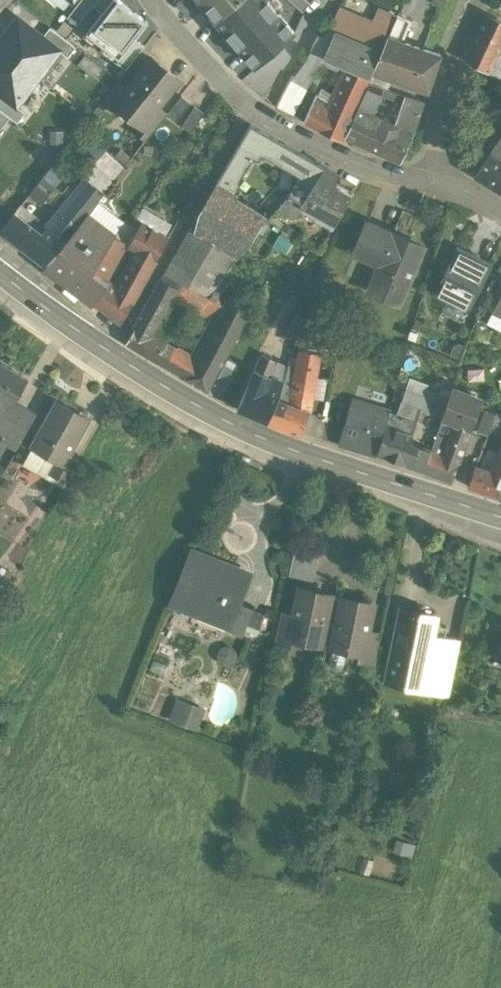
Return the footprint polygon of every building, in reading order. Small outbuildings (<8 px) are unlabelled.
[(75,4),(65,17),(77,26),(97,0),(78,0),(75,4)] [(148,23),(119,0),(113,0),(102,14),(87,33),(120,59),(135,40),(148,23)] [(102,14),(113,0),(112,0),(98,0),(93,6),(102,14)] [(215,20),(239,0),(200,0),(215,20)] [(266,0),(239,0),(215,20),(256,67),(295,33),(266,0)] [(302,12),(312,0),(289,0),(302,12)] [(32,21),(35,9),(22,5),(19,17),(32,21)] [(374,25),(338,9),(334,18),(329,30),(380,52),(386,38),(396,17),(381,10),(374,25)] [(410,20),(398,14),(396,17),(386,38),(401,43),(410,20)] [(485,17),(463,63),(489,75),(490,74),(498,55),(500,50),(500,25),(485,17)] [(0,41),(0,50),(39,80),(61,51),(43,38),(18,18),(0,41)] [(51,28),(43,38),(61,51),(70,57),(77,47),(51,28)] [(380,52),(329,30),(324,39),(317,54),(348,67),(341,81),(327,113),(311,105),(304,122),(341,141),(371,75),(380,52)] [(324,39),(318,36),(311,52),(317,54),(324,39)] [(401,43),(386,38),(380,52),(371,75),(386,81),(388,77),(392,79),(406,44),(401,43)] [(144,47),(135,40),(120,59),(118,62),(126,69),(144,47)] [(440,55),(406,44),(392,79),(412,86),(428,91),(440,55)] [(39,80),(0,50),(0,95),(17,108),(39,80)] [(84,53),(77,64),(94,76),(101,66),(84,53)] [(498,55),(490,74),(489,75),(500,81),(500,57),(498,55)] [(127,89),(117,101),(119,102),(115,106),(139,125),(143,121),(145,123),(158,106),(179,80),(152,58),(127,89)] [(386,81),(371,75),(360,100),(374,106),(386,81)] [(289,77),(277,107),(295,114),(307,85),(289,77)] [(117,81),(101,102),(112,111),(115,106),(119,102),(117,101),(127,89),(117,81)] [(428,91),(412,86),(408,97),(424,102),(428,91)] [(0,95),(0,109),(9,116),(18,122),(25,113),(17,108),(0,95)] [(167,113),(166,114),(176,122),(191,103),(181,96),(167,113)] [(424,102),(408,97),(403,112),(419,117),(424,102)] [(360,100),(344,138),(356,143),(369,116),(372,114),(374,106),(360,100)] [(158,106),(145,123),(143,121),(139,125),(136,129),(147,138),(166,114),(167,113),(158,106)] [(194,106),(181,126),(191,133),(204,113),(194,106)] [(9,116),(0,109),(0,128),(9,116)] [(379,125),(369,149),(401,163),(412,139),(419,117),(403,112),(399,111),(394,124),(384,120),(379,125)] [(369,116),(356,143),(369,149),(379,125),(384,120),(372,114),(369,116)] [(250,125),(223,170),(239,179),(253,156),(259,159),(262,154),(266,156),(276,140),(250,125)] [(324,167),(276,140),(266,156),(300,176),(313,184),(324,167)] [(492,155),(500,160),(500,158),(500,141),(492,155)] [(492,155),(488,160),(487,160),(477,178),(500,192),(500,191),(500,161),(500,160),(492,155)] [(63,177),(50,167),(43,176),(56,186),(63,177)] [(301,203),(300,205),(337,223),(353,194),(334,183),(338,176),(324,167),(313,184),(301,203)] [(239,179),(223,170),(216,182),(235,192),(240,183),(239,179)] [(56,186),(43,176),(33,189),(46,199),(56,186)] [(313,184),(300,176),(290,193),(288,194),(301,203),(313,184)] [(104,193),(88,181),(85,185),(80,191),(96,203),(104,193)] [(235,192),(216,182),(199,211),(221,224),(237,198),(235,193),(235,192)] [(279,195),(261,213),(269,217),(278,206),(288,194),(290,193),(284,188),(278,194),(279,195)] [(80,191),(55,222),(65,229),(71,234),(84,218),(96,203),(80,191)] [(221,224),(199,211),(195,229),(238,255),(239,256),(265,217),(267,219),(269,217),(261,213),(237,198),(221,224)] [(28,225),(14,214),(0,231),(15,242),(28,225)] [(60,236),(35,216),(28,225),(15,242),(45,265),(66,240),(60,236)] [(112,240),(84,218),(71,234),(66,240),(45,265),(95,303),(109,284),(104,279),(92,271),(101,258),(105,253),(105,251),(112,240)] [(136,250),(115,288),(132,302),(167,238),(141,223),(128,245),(136,250)] [(424,247),(367,223),(353,254),(379,265),(367,291),(399,305),(424,247)] [(286,251),(296,229),(284,224),(274,246),(286,251)] [(65,229),(60,236),(66,240),(71,234),(65,229)] [(238,255),(195,229),(189,231),(165,274),(209,297),(238,255)] [(489,265),(458,250),(436,295),(468,311),(489,265)] [(113,259),(105,253),(101,258),(110,264),(113,259)] [(101,258),(92,271),(104,279),(113,266),(110,264),(101,258)] [(270,268),(265,279),(273,282),(278,271),(270,268)] [(166,344),(151,336),(177,288),(162,279),(135,327),(136,328),(126,343),(156,361),(166,344)] [(115,288),(109,284),(95,303),(120,323),(132,302),(115,288)] [(229,301),(214,329),(235,339),(249,312),(229,301)] [(214,329),(196,362),(215,375),(235,339),(214,329)] [(319,354),(299,350),(293,384),(288,404),(290,405),(290,407),(294,408),(299,385),(314,388),(319,354)] [(177,351),(167,367),(186,378),(196,362),(177,351)] [(277,361),(262,355),(255,370),(271,377),(277,361)] [(215,375),(196,362),(186,378),(207,390),(215,375)] [(0,364),(0,365),(0,401),(12,408),(14,405),(28,380),(0,364)] [(224,367),(214,385),(225,391),(234,373),(224,367)] [(255,370),(238,410),(268,422),(277,401),(263,395),(271,377),(255,370)] [(282,382),(271,377),(263,395),(277,401),(282,382)] [(283,381),(278,400),(288,404),(293,384),(283,381)] [(294,408),(290,407),(290,405),(288,404),(278,400),(277,402),(277,401),(268,422),(300,435),(311,407),(314,388),(299,385),(294,408)] [(470,394),(452,388),(448,399),(441,417),(441,418),(443,418),(442,419),(454,423),(470,430),(471,430),(481,404),(468,400),(470,394)] [(424,396),(406,390),(397,415),(416,422),(420,409),(425,396),(424,396)] [(448,399),(426,390),(424,396),(425,396),(420,409),(441,417),(448,399)] [(0,401),(0,431),(5,434),(6,435),(22,409),(14,405),(12,408),(0,401)] [(57,401),(35,440),(50,449),(47,453),(57,459),(63,462),(68,454),(69,454),(86,423),(84,417),(57,401)] [(377,454),(390,413),(354,401),(340,442),(377,454)] [(35,417),(22,409),(6,435),(5,434),(2,440),(17,448),(35,417)] [(397,415),(390,413),(377,454),(424,471),(431,452),(409,444),(416,422),(397,415)] [(494,418),(484,414),(477,432),(487,436),(489,430),(494,418)] [(494,418),(489,430),(500,435),(500,421),(494,418)] [(442,419),(431,452),(442,457),(449,438),(454,423),(442,419)] [(470,430),(454,423),(449,438),(465,445),(470,430)] [(442,457),(431,452),(424,471),(451,482),(465,445),(449,438),(442,457)] [(491,472),(500,475),(500,449),(491,472)] [(63,462),(57,459),(49,474),(66,483),(79,460),(69,454),(68,454),(63,462)] [(475,467),(468,487),(500,498),(500,496),(500,475),(491,472),(475,467)] [(317,577),(321,548),(299,545),(295,574),(317,577)] [(248,575),(194,553),(174,603),(227,624),(228,625),(237,603),(248,575)] [(299,577),(298,586),(316,587),(317,578),(299,577)] [(314,591),(302,588),(300,590),(294,616),(289,639),(291,639),(306,642),(307,636),(321,639),(325,621),(331,594),(328,594),(322,598),(315,596),(315,593),(314,591)] [(331,594),(325,621),(331,622),(336,600),(333,599),(331,594)] [(338,601),(336,600),(331,622),(337,623),(342,597),(338,601)] [(349,603),(345,597),(342,597),(337,623),(332,648),(346,651),(349,651),(350,645),(362,648),(364,648),(367,631),(373,606),(371,603),(359,600),(357,602),(356,605),(349,603)] [(253,609),(237,603),(228,625),(227,624),(225,630),(243,637),(253,609)] [(435,616),(401,609),(390,664),(403,667),(402,672),(400,671),(399,676),(401,676),(400,683),(415,686),(415,684),(431,687),(431,689),(433,690),(435,681),(443,640),(441,639),(441,641),(430,638),(435,616)] [(281,613),(275,642),(290,646),(291,639),(289,639),(294,616),(281,613)] [(380,634),(367,631),(364,648),(362,648),(359,660),(374,663),(380,634)] [(460,643),(443,640),(435,681),(451,684),(460,643)] [(346,651),(332,648),(329,661),(330,667),(335,671),(341,670),(343,665),(346,651)] [(168,722),(198,729),(204,706),(174,698),(168,722)]
